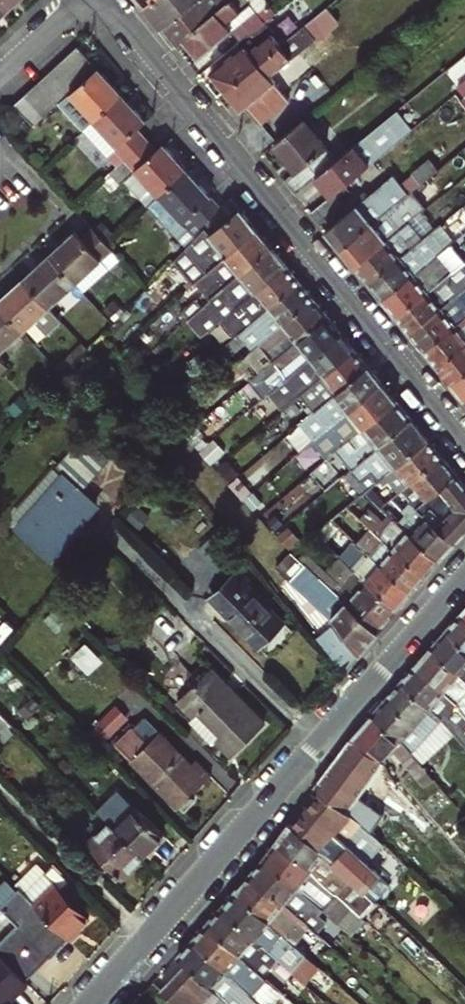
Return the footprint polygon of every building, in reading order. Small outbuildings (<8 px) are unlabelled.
[(7,10),(18,0),(0,0),(0,3),(7,10)] [(143,6),(161,28),(195,0),(151,0),(143,6)] [(161,28),(173,43),(180,37),(228,0),(195,0),(161,28)] [(180,37),(196,57),(231,29),(240,40),(267,18),(260,9),(256,12),(255,10),(244,18),(239,12),(246,6),(241,0),(228,0),(180,37)] [(325,9),(318,0),(289,0),(267,18),(240,40),(243,45),(210,72),(225,91),(325,9)] [(246,6),(239,12),(244,18),(255,10),(247,0),(241,0),(246,6)] [(327,8),(325,9),(225,91),(241,110),(275,82),(270,76),(337,21),(327,8)] [(67,56),(87,77),(97,68),(77,47),(67,56)] [(76,87),(87,77),(67,56),(57,66),(76,87)] [(65,96),(76,87),(57,66),(46,75),(65,96)] [(121,94),(97,68),(87,77),(76,87),(65,96),(46,75),(36,85),(55,105),(57,103),(82,130),(121,94)] [(26,94),(44,115),(55,105),(36,85),(26,94)] [(35,124),(44,115),(26,94),(16,103),(35,124)] [(116,167),(147,139),(138,129),(146,120),(121,94),(82,130),(116,167)] [(337,158),(315,176),(327,191),(339,181),(343,186),(413,128),(398,109),(337,158)] [(337,158),(304,118),(274,142),(297,169),(285,179),(296,192),(337,158)] [(149,205),(188,170),(163,143),(156,149),(147,139),(116,167),(109,174),(117,184),(124,177),(149,205)] [(404,179),(398,172),(382,186),(390,195),(366,215),(373,222),(413,189),(437,169),(439,168),(430,158),(404,179)] [(200,227),(222,207),(188,170),(149,205),(186,247),(202,230),(200,227)] [(339,181),(327,191),(331,196),(336,193),(343,186),(339,181)] [(341,249),(373,222),(366,215),(390,195),(382,186),(327,232),(341,249)] [(413,189),(373,222),(341,249),(355,266),(410,221),(427,206),(413,189)] [(345,204),(336,193),(312,212),(321,224),(345,204)] [(214,266),(257,230),(231,198),(226,203),(222,207),(200,227),(202,230),(186,247),(207,272),(214,266)] [(410,221),(355,266),(369,283),(424,237),(410,221)] [(454,240),(440,223),(424,237),(369,283),(382,300),(449,244),(454,240)] [(77,229),(50,253),(76,281),(112,248),(92,226),(83,235),(77,229)] [(271,247),(257,230),(214,266),(221,274),(201,290),(208,299),(271,247)] [(449,244),(382,300),(396,317),(427,292),(451,272),(464,261),(449,244)] [(240,304),(286,265),(271,247),(208,299),(189,317),(197,328),(234,297),(240,304)] [(50,253),(24,276),(50,304),(76,281),(50,253)] [(262,301),(268,308),(299,281),(286,265),(240,304),(232,310),(239,320),(262,301)] [(195,283),(201,290),(221,274),(214,266),(207,272),(195,283)] [(24,276),(0,297),(0,304),(23,328),(50,304),(24,276)] [(299,281),(268,308),(245,327),(252,335),(275,317),(281,324),(312,297),(299,281)] [(440,307),(409,333),(423,350),(464,315),(464,290),(463,288),(440,307)] [(427,292),(396,317),(409,333),(440,307),(434,300),(427,292)] [(295,340),(326,314),(312,297),(281,324),(258,343),(267,353),(290,334),(295,340)] [(245,327),(268,308),(262,301),(239,320),(245,327)] [(23,328),(0,304),(0,349),(23,328)] [(340,332),(326,314),(295,340),(272,359),(281,370),(304,351),(309,357),(340,332)] [(423,350),(436,367),(464,342),(464,315),(423,350)] [(258,343),(281,324),(275,317),(252,335),(258,343)] [(354,349),(340,332),(309,357),(286,377),(288,379),(271,393),(283,408),(300,394),(354,349)] [(239,333),(221,348),(228,357),(247,342),(239,333)] [(272,359),(295,340),(290,334),(267,353),(272,359)] [(450,384),(464,371),(464,342),(436,367),(450,384)] [(354,349),(300,394),(307,404),(331,385),(336,390),(367,364),(354,349)] [(228,371),(234,378),(260,357),(254,350),(228,371)] [(286,377),(309,357),(304,351),(281,370),(286,377)] [(313,439),(322,432),(381,381),(367,364),(336,390),(313,410),(299,422),(313,439)] [(450,384),(463,401),(464,400),(464,371),(450,384)] [(363,427),(396,399),(381,381),(322,432),(329,441),(337,450),(363,427)] [(313,410),(336,390),(331,385),(307,404),(313,410)] [(357,463),(411,418),(396,399),(363,427),(370,436),(352,451),(353,457),(357,463)] [(395,466),(428,439),(411,418),(357,463),(351,468),(359,478),(366,472),(387,456),(395,466)] [(298,423),(285,434),(299,451),(313,439),(299,422),(298,423)] [(370,436),(363,427),(337,450),(351,468),(357,463),(353,457),(352,451),(370,436)] [(81,490),(108,461),(84,438),(56,469),(63,475),(18,524),(14,529),(47,560),(96,504),(81,490)] [(383,505),(391,499),(380,487),(391,478),(401,490),(442,456),(428,439),(395,466),(375,483),(367,490),(383,505)] [(337,450),(329,441),(305,461),(313,470),(337,450)] [(375,483),(395,466),(387,456),(366,472),(375,483)] [(456,474),(442,456),(401,490),(392,497),(403,508),(412,501),(418,507),(436,491),(456,474)] [(63,475),(56,469),(12,518),(18,524),(63,475)] [(418,507),(456,542),(464,531),(464,484),(456,474),(436,491),(418,507)] [(403,508),(392,497),(391,499),(383,505),(410,532),(418,523),(403,508)] [(256,510),(247,501),(238,509),(247,518),(256,510)] [(456,542),(418,507),(412,501),(403,508),(418,523),(410,532),(439,561),(456,542)] [(343,524),(335,516),(317,531),(327,540),(343,524)] [(388,527),(381,534),(425,577),(439,561),(410,532),(402,540),(388,527)] [(390,555),(382,563),(411,593),(425,577),(381,534),(375,541),(390,555)] [(345,557),(353,565),(368,550),(360,542),(345,557)] [(411,593),(382,563),(368,550),(353,565),(358,569),(398,608),(411,593)] [(314,582),(308,586),(337,623),(359,651),(360,653),(378,631),(348,601),(337,591),(333,586),(308,561),(302,567),(314,582)] [(240,568),(211,599),(260,647),(286,621),(247,583),(251,579),(240,568)] [(356,592),(348,601),(378,631),(398,608),(358,569),(345,582),(356,592)] [(333,586),(337,591),(343,585),(339,580),(333,586)] [(337,591),(348,601),(356,592),(345,582),(343,585),(337,591)] [(459,615),(444,633),(464,653),(464,621),(459,615)] [(317,639),(339,667),(359,651),(337,623),(317,639)] [(444,633),(428,651),(456,677),(464,686),(464,653),(444,633)] [(412,669),(451,706),(457,711),(464,720),(464,686),(456,677),(428,651),(412,669)] [(178,701),(195,719),(191,723),(212,744),(216,739),(232,755),(264,724),(210,669),(178,701)] [(451,706),(412,669),(398,686),(437,722),(451,706)] [(437,722),(398,686),(385,700),(425,735),(437,722)] [(409,753),(425,735),(385,700),(370,716),(400,742),(409,753)] [(120,703),(98,723),(111,737),(132,716),(120,703)] [(451,706),(437,722),(446,731),(452,724),(464,736),(464,720),(457,711),(451,706)] [(0,710),(0,728),(9,719),(0,710)] [(411,755),(409,753),(400,742),(370,716),(351,738),(380,765),(391,752),(405,763),(411,755)] [(150,743),(134,727),(117,744),(179,807),(190,796),(192,798),(197,793),(195,791),(211,775),(196,760),(191,764),(160,733),(150,743)] [(380,765),(351,738),(316,787),(321,792),(359,826),(369,814),(351,799),(380,765)] [(400,790),(390,777),(386,788),(390,794),(387,797),(424,835),(433,826),(400,790)] [(96,807),(109,820),(143,854),(165,833),(118,786),(96,807)] [(321,792),(293,826),(336,866),(351,880),(365,892),(381,876),(364,861),(379,844),(359,826),(321,792)] [(143,854),(109,820),(87,842),(121,876),(143,854)] [(336,866),(293,826),(289,823),(276,842),(334,894),(359,917),(369,906),(347,884),(344,886),(330,873),(336,866)] [(276,842),(263,859),(319,911),(334,894),(276,842)] [(319,911),(263,859),(249,876),(308,929),(323,942),(332,932),(316,917),(320,912),(319,911)] [(22,889),(71,938),(92,918),(65,891),(71,884),(55,868),(51,872),(42,862),(19,886),(22,889)] [(71,884),(76,879),(60,863),(55,868),(71,884)] [(344,886),(347,884),(369,906),(374,901),(365,892),(351,880),(336,866),(330,873),(344,886)] [(308,929),(249,876),(234,892),(280,934),(294,946),(308,929)] [(389,883),(381,876),(365,892),(374,901),(389,883)] [(2,908),(22,889),(19,886),(12,879),(0,890),(0,905),(2,908)] [(28,980),(71,938),(22,889),(2,908),(19,924),(0,943),(0,952),(28,980)] [(266,949),(280,934),(234,892),(220,908),(266,949)] [(280,961),(266,949),(220,908),(206,924),(240,955),(248,961),(255,953),(289,983),(296,975),(280,961)] [(191,940),(225,971),(240,955),(206,924),(191,940)] [(280,934),(266,949),(280,961),(294,946),(280,934)] [(249,993),(233,978),(225,971),(191,940),(178,955),(186,963),(229,1003),(240,1003),(249,993)] [(12,1003),(32,984),(28,980),(0,952),(0,1003),(14,1003),(12,1003)] [(240,970),(257,985),(264,976),(248,961),(240,955),(225,971),(233,978),(240,970)] [(186,963),(163,989),(178,1003),(202,1003),(196,999),(203,993),(209,999),(215,1003),(229,1003),(186,963)] [(233,978),(249,993),(257,985),(240,970),(233,978)] [(202,1003),(204,1003),(209,999),(203,993),(196,999),(202,1003)]
